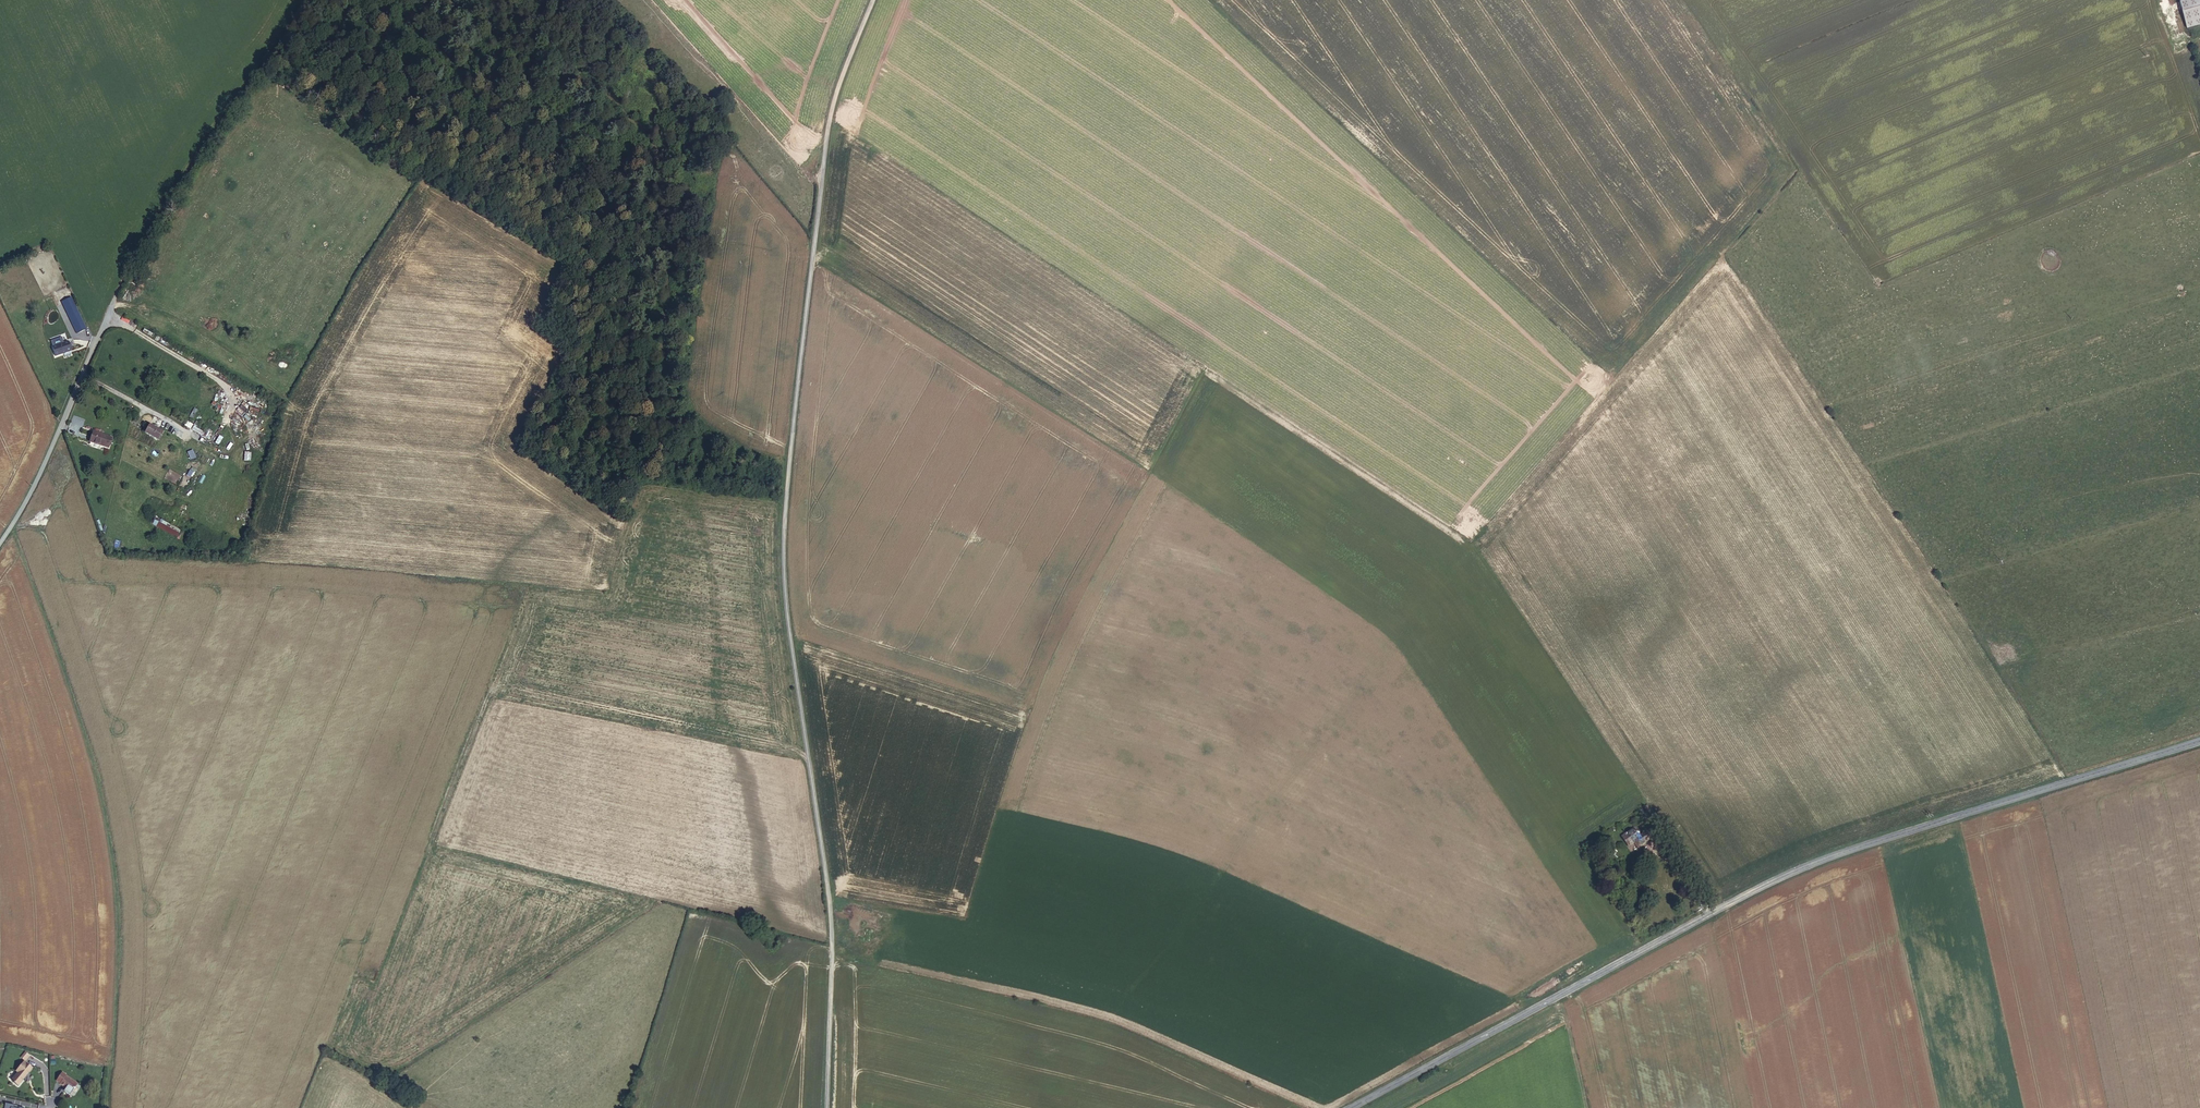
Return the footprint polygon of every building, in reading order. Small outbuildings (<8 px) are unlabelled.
[(2186,28),(2199,24),(2199,0),(2184,0),(2178,2),(2186,28)] [(86,331),(80,318),(75,320),(81,333),(86,331)] [(81,333),(75,320),(72,322),(79,335),(81,333)] [(73,350),(57,355),(60,365),(68,362),(75,360),(76,360),(73,350)] [(192,424),(195,414),(191,412),(186,427),(192,429),(193,424),(192,424)] [(168,437),(154,430),(153,433),(150,438),(163,446),(168,437)] [(113,440),(95,434),(92,444),(110,450),(113,440)] [(184,534),(158,521),(153,528),(180,542),(184,534)] [(1633,845),(1641,839),(1637,833),(1628,839),(1623,831),(1612,838),(1619,849),(1624,846),(1627,851),(1634,846),(1633,845)] [(21,1059),(27,1061),(30,1054),(24,1052),(21,1059)] [(32,1071),(24,1065),(17,1074),(18,1076),(13,1083),(19,1088),(32,1071)] [(67,1079),(68,1078),(63,1075),(58,1084),(62,1087),(74,1095),(80,1086),(67,1079)]
